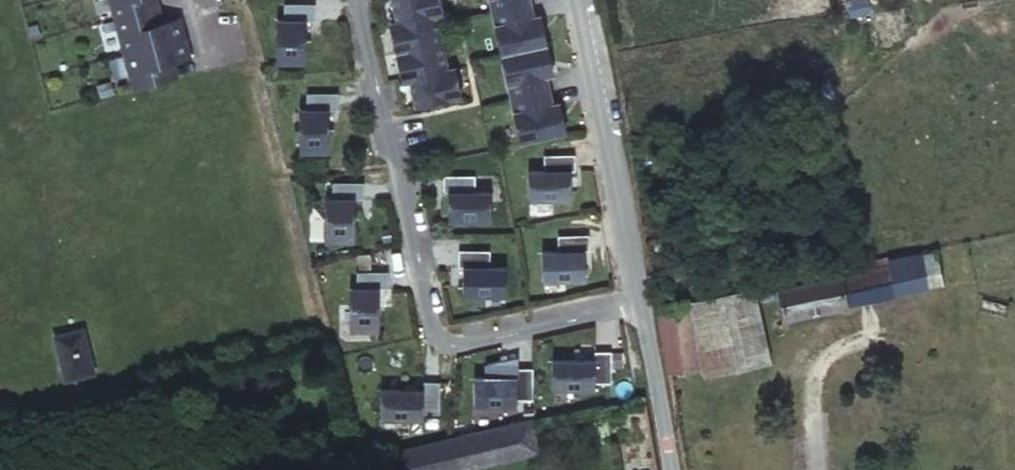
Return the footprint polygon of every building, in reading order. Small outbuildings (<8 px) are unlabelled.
[(110,10),(158,1),(157,0),(106,0),(110,10)] [(394,24),(394,25),(430,18),(437,16),(434,0),(389,0),(394,24)] [(489,15),(525,7),(524,0),(486,0),(489,15)] [(158,1),(110,10),(120,42),(185,32),(182,13),(161,17),(158,1)] [(302,61),(305,19),(314,19),(315,3),(283,1),(283,17),(275,17),(272,60),(302,61)] [(525,7),(489,15),(498,61),(542,52),(535,20),(529,22),(525,7)] [(386,25),(392,54),(436,46),(430,18),(394,25),(394,24),(386,25)] [(185,32),(120,42),(129,82),(180,73),(176,61),(192,56),(185,32)] [(436,46),(392,54),(398,83),(405,81),(405,79),(441,72),(436,46)] [(542,52),(498,61),(508,108),(545,99),(541,83),(548,82),(542,52)] [(405,81),(411,109),(455,100),(448,70),(441,72),(405,79),(405,81)] [(297,106),(297,149),(326,150),(327,107),(336,107),(336,91),(305,90),(304,106),(297,106)] [(545,99),(508,108),(518,151),(561,141),(555,113),(548,114),(545,99)] [(569,163),(538,166),(540,181),(523,183),(526,212),(569,208),(566,179),(571,179),(569,163)] [(472,183),(473,172),(445,172),(445,183),(472,183)] [(360,179),(329,179),(328,195),(321,195),(321,238),(351,239),(351,196),(360,196),(360,179)] [(464,189),(433,191),(434,207),(439,207),(441,235),(484,232),(482,203),(465,204),(464,189)] [(589,242),(558,245),(560,261),(543,263),(547,292),(589,287),(586,259),(591,258),(589,242)] [(460,247),(460,258),(486,259),(487,248),(460,247)] [(937,286),(932,253),(897,260),(903,292),(937,286)] [(903,292),(897,260),(870,265),(872,273),(784,290),(786,315),(903,292)] [(469,263),(439,265),(440,282),(444,281),(446,310),(489,307),(487,278),(471,278),(469,263)] [(384,270),(352,269),(352,285),(345,286),(344,328),(374,329),(375,286),(384,286),(384,270)] [(766,284),(692,296),(702,360),(712,370),(779,358),(766,284)] [(692,296),(653,304),(663,367),(702,360),(692,296)] [(86,371),(74,325),(47,331),(59,378),(86,371)] [(589,360),(546,361),(546,390),(589,390),(590,383),(606,383),(606,352),(590,352),(589,360)] [(511,377),(468,377),(468,407),(511,407),(511,400),(527,400),(527,368),(511,368),(511,377)] [(417,388),(374,386),(373,416),(416,418),(416,410),(432,411),(434,380),(417,379),(417,388)] [(524,420),(380,450),(385,469),(467,469),(525,456),(519,433),(527,431),(524,420)]
